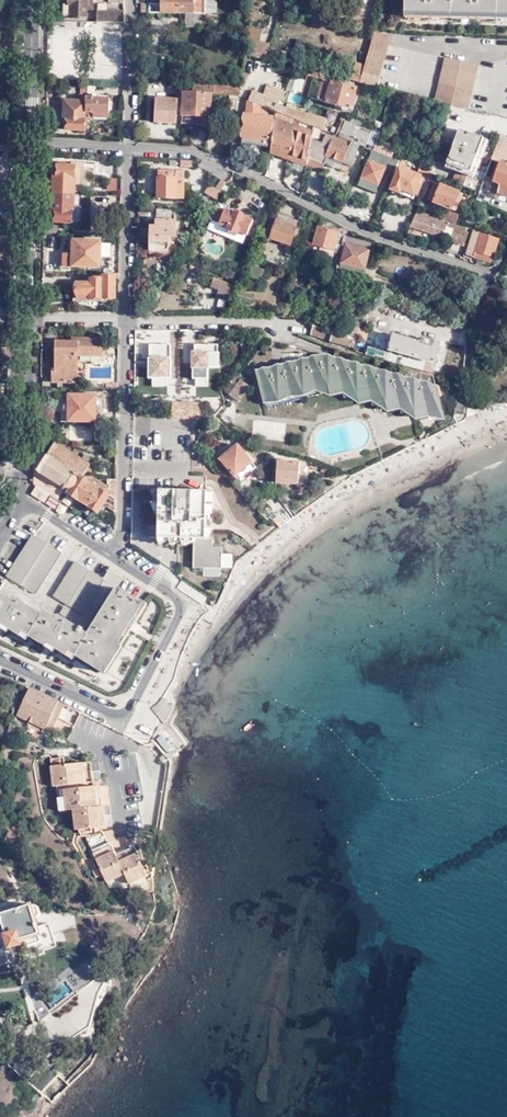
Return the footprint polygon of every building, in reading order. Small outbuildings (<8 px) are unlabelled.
[(71,15),(87,15),(87,8),(93,8),(94,2),(87,2),(87,0),(69,0),(69,4),(72,4),(71,15)] [(161,5),(142,5),(142,14),(205,14),(205,0),(161,0),(161,5)] [(405,20),(506,21),(506,0),(405,0),(405,20)] [(64,14),(71,15),(72,4),(69,4),(64,4),(64,14)] [(124,11),(98,10),(97,21),(124,22),(124,11)] [(374,33),(361,84),(378,89),(392,38),(374,33)] [(435,102),(451,106),(469,111),(479,67),(445,59),(435,102)] [(360,84),(364,67),(355,65),(350,82),(360,84)] [(322,75),(307,71),(306,77),(321,81),(322,75)] [(321,81),(306,77),(301,97),(349,109),(354,89),(321,81)] [(224,87),(193,85),(193,92),(184,92),(183,124),(210,126),(212,94),(223,94),(224,87)] [(239,87),(224,87),(223,94),(238,95),(239,87)] [(285,94),(268,88),(265,97),(282,102),(285,94)] [(95,95),(91,95),(85,95),(86,92),(80,92),(80,101),(64,100),(63,118),(67,117),(67,129),(84,129),(85,119),(91,119),(91,111),(94,111),(108,112),(109,96),(95,95)] [(251,98),(250,103),(264,109),(275,113),(293,121),(320,131),(323,121),(296,113),(296,112),(287,109),(287,111),(251,98)] [(177,124),(178,100),(157,99),(156,123),(177,124)] [(250,103),(248,103),(246,116),(245,116),(243,138),(270,141),(273,119),(262,118),(264,109),(250,103)] [(334,133),(337,122),(326,119),(324,131),(334,133)] [(270,154),(288,160),(292,127),(274,121),(270,154)] [(345,121),(338,138),(358,146),(365,148),(371,132),(358,127),(357,131),(351,128),(352,125),(345,121)] [(306,162),(311,133),(292,127),(288,160),(306,166),(306,162)] [(483,138),(459,129),(445,168),(456,172),(453,181),(464,185),(468,176),(469,176),(483,138)] [(317,135),(311,133),(306,162),(320,166),(323,157),(351,166),(358,146),(338,138),(333,136),(332,138),(323,135),(320,143),(316,142),(317,135)] [(500,136),(493,159),(501,162),(506,164),(506,138),(500,136)] [(243,138),(242,144),(269,147),(270,141),(243,138)] [(373,152),(381,155),(384,144),(377,141),(373,152)] [(395,148),(384,144),(381,155),(391,159),(395,148)] [(384,171),(393,174),(398,161),(371,153),(359,186),(367,189),(370,182),(378,185),(384,171)] [(423,161),(420,169),(428,173),(432,174),(434,165),(423,161)] [(55,176),(54,193),(75,194),(75,186),(76,178),(88,178),(89,163),(58,162),(58,175),(55,176)] [(306,162),(306,166),(318,171),(320,166),(306,162)] [(501,162),(495,179),(490,190),(501,194),(506,196),(506,164),(501,162)] [(420,169),(418,169),(416,173),(399,167),(390,191),(401,194),(402,191),(416,196),(422,181),(424,181),(428,173),(420,169)] [(185,172),(160,172),(160,179),(159,178),(158,199),(184,199),(185,172)] [(88,187),(88,178),(76,178),(75,186),(88,187)] [(118,179),(108,179),(108,191),(118,191),(118,179)] [(222,181),(217,188),(212,185),(206,194),(217,201),(223,192),(225,188),(228,184),(222,181)] [(376,192),(378,185),(370,182),(367,189),(376,192)] [(466,193),(443,183),(440,190),(435,188),(430,198),(459,210),(466,193)] [(501,194),(490,190),(488,196),(498,199),(501,194)] [(73,222),(75,194),(54,193),(53,211),(56,211),(56,221),(73,222)] [(501,194),(498,199),(506,202),(506,196),(501,194)] [(216,208),(211,221),(220,224),(219,226),(226,229),(226,231),(227,231),(226,234),(228,238),(232,240),(237,239),(238,235),(240,236),(240,234),(248,237),(255,221),(246,217),(247,216),(245,215),(245,213),(243,209),(239,208),(234,210),(233,212),(226,208),(225,212),(216,208)] [(175,211),(158,210),(158,227),(152,227),(152,251),(168,252),(172,248),(172,238),(177,238),(178,221),(175,221),(175,211)] [(445,220),(418,211),(412,226),(445,236),(445,234),(448,226),(455,228),(466,232),(468,228),(458,224),(450,222),(445,220)] [(449,211),(445,220),(450,222),(458,224),(461,216),(449,211)] [(279,218),(277,222),(297,228),(298,224),(279,218)] [(321,218),(317,229),(340,235),(341,229),(321,218)] [(277,225),(272,223),(269,234),(268,233),(265,242),(272,243),(272,241),(287,245),(288,240),(293,241),(297,228),(277,222),(277,225)] [(455,228),(448,226),(445,234),(453,237),(455,228)] [(466,232),(455,228),(453,237),(451,242),(464,247),(469,233),(466,232)] [(339,238),(340,235),(317,229),(313,246),(321,248),(318,258),(332,262),(335,251),(339,238)] [(350,232),(341,229),(340,235),(339,238),(335,251),(344,253),(338,271),(362,278),(370,250),(346,244),(349,236),(350,232)] [(498,240),(481,235),(479,240),(472,238),(466,255),(491,263),(498,240)] [(372,242),(349,236),(346,244),(370,250),(372,242)] [(102,240),(74,239),(73,253),(65,253),(65,265),(101,266),(102,240)] [(261,283),(265,271),(254,268),(250,279),(261,283)] [(85,278),(76,278),(76,301),(91,301),(91,298),(113,298),(113,278),(91,278),(91,282),(85,283),(85,278)] [(220,291),(230,294),(232,287),(213,280),(210,287),(220,291)] [(348,337),(314,327),(312,335),(311,336),(318,338),(354,349),(362,318),(355,316),(348,337)] [(179,332),(137,331),(136,360),(157,361),(157,359),(159,359),(159,361),(179,361),(179,332)] [(391,347),(394,336),(379,332),(375,343),(391,347)] [(394,336),(391,347),(389,350),(393,351),(392,355),(369,347),(366,355),(431,374),(440,345),(422,340),(421,344),(394,336)] [(77,342),(61,342),(60,353),(56,353),(55,368),(53,369),(52,381),(58,381),(59,389),(79,388),(80,355),(102,356),(102,338),(77,337),(77,342)] [(434,378),(338,351),(334,363),(326,361),(261,376),(269,406),(331,392),(333,396),(344,393),(346,400),(358,398),(360,404),(373,402),(374,408),(388,406),(389,412),(402,410),(403,416),(416,414),(416,416),(428,413),(430,420),(443,417),(434,378)] [(236,378),(232,383),(237,387),(241,381),(236,378)] [(250,388),(241,381),(237,387),(232,383),(225,393),(239,403),(250,388)] [(99,394),(62,393),(62,421),(97,422),(99,394)] [(190,399),(190,403),(190,418),(201,419),(202,400),(190,399)] [(173,418),(190,418),(190,403),(174,403),(173,418)] [(56,443),(48,456),(79,476),(70,490),(69,493),(100,512),(104,504),(116,512),(117,479),(110,479),(109,488),(102,483),(98,488),(90,483),(93,478),(88,475),(92,469),(89,467),(90,464),(56,443)] [(214,461),(221,456),(209,444),(203,450),(214,461)] [(236,477),(253,463),(239,446),(221,461),(236,477)] [(79,476),(48,456),(35,448),(34,483),(63,502),(69,493),(70,490),(79,476)] [(301,463),(278,462),(277,483),(299,484),(301,463)] [(258,468),(253,463),(236,477),(240,482),(258,468)] [(208,490),(161,489),(159,524),(150,524),(150,535),(194,537),(192,566),(222,568),(222,546),(213,546),(213,538),(206,537),(208,490)] [(62,552),(34,535),(8,576),(36,594),(62,552)] [(104,579),(77,562),(55,596),(81,614),(104,579)] [(143,603),(118,587),(100,616),(88,608),(82,618),(65,607),(56,620),(44,612),(41,615),(13,597),(11,600),(0,593),(0,624),(1,625),(3,622),(22,635),(24,631),(47,646),(49,642),(68,655),(71,650),(101,670),(143,603)] [(148,606),(143,603),(101,670),(105,673),(148,606)] [(59,702),(31,689),(18,716),(47,729),(59,702)] [(170,703),(163,696),(161,699),(153,707),(162,720),(150,742),(148,744),(146,744),(142,747),(134,753),(139,760),(152,774),(172,757),(180,755),(180,749),(163,729),(176,704),(174,702),(170,703)] [(53,732),(66,705),(59,702),(47,729),(53,732)] [(93,762),(53,768),(56,788),(95,782),(93,762)] [(76,811),(78,831),(110,827),(107,807),(104,807),(102,786),(60,791),(62,813),(76,811)] [(129,874),(134,884),(153,875),(138,843),(119,852),(114,842),(112,843),(106,831),(90,839),(111,883),(129,874)] [(40,942),(34,919),(37,918),(39,915),(37,908),(34,906),(30,907),(30,905),(5,912),(5,910),(0,911),(0,912),(0,914),(0,953),(4,951),(3,947),(18,943),(20,948),(40,942)] [(43,951),(40,942),(20,948),(17,949),(19,958),(20,960),(43,954),(43,951)] [(84,958),(62,978),(77,994),(99,974),(84,958)] [(58,1076),(41,1093),(52,1102),(68,1087),(69,1087),(58,1076)]
